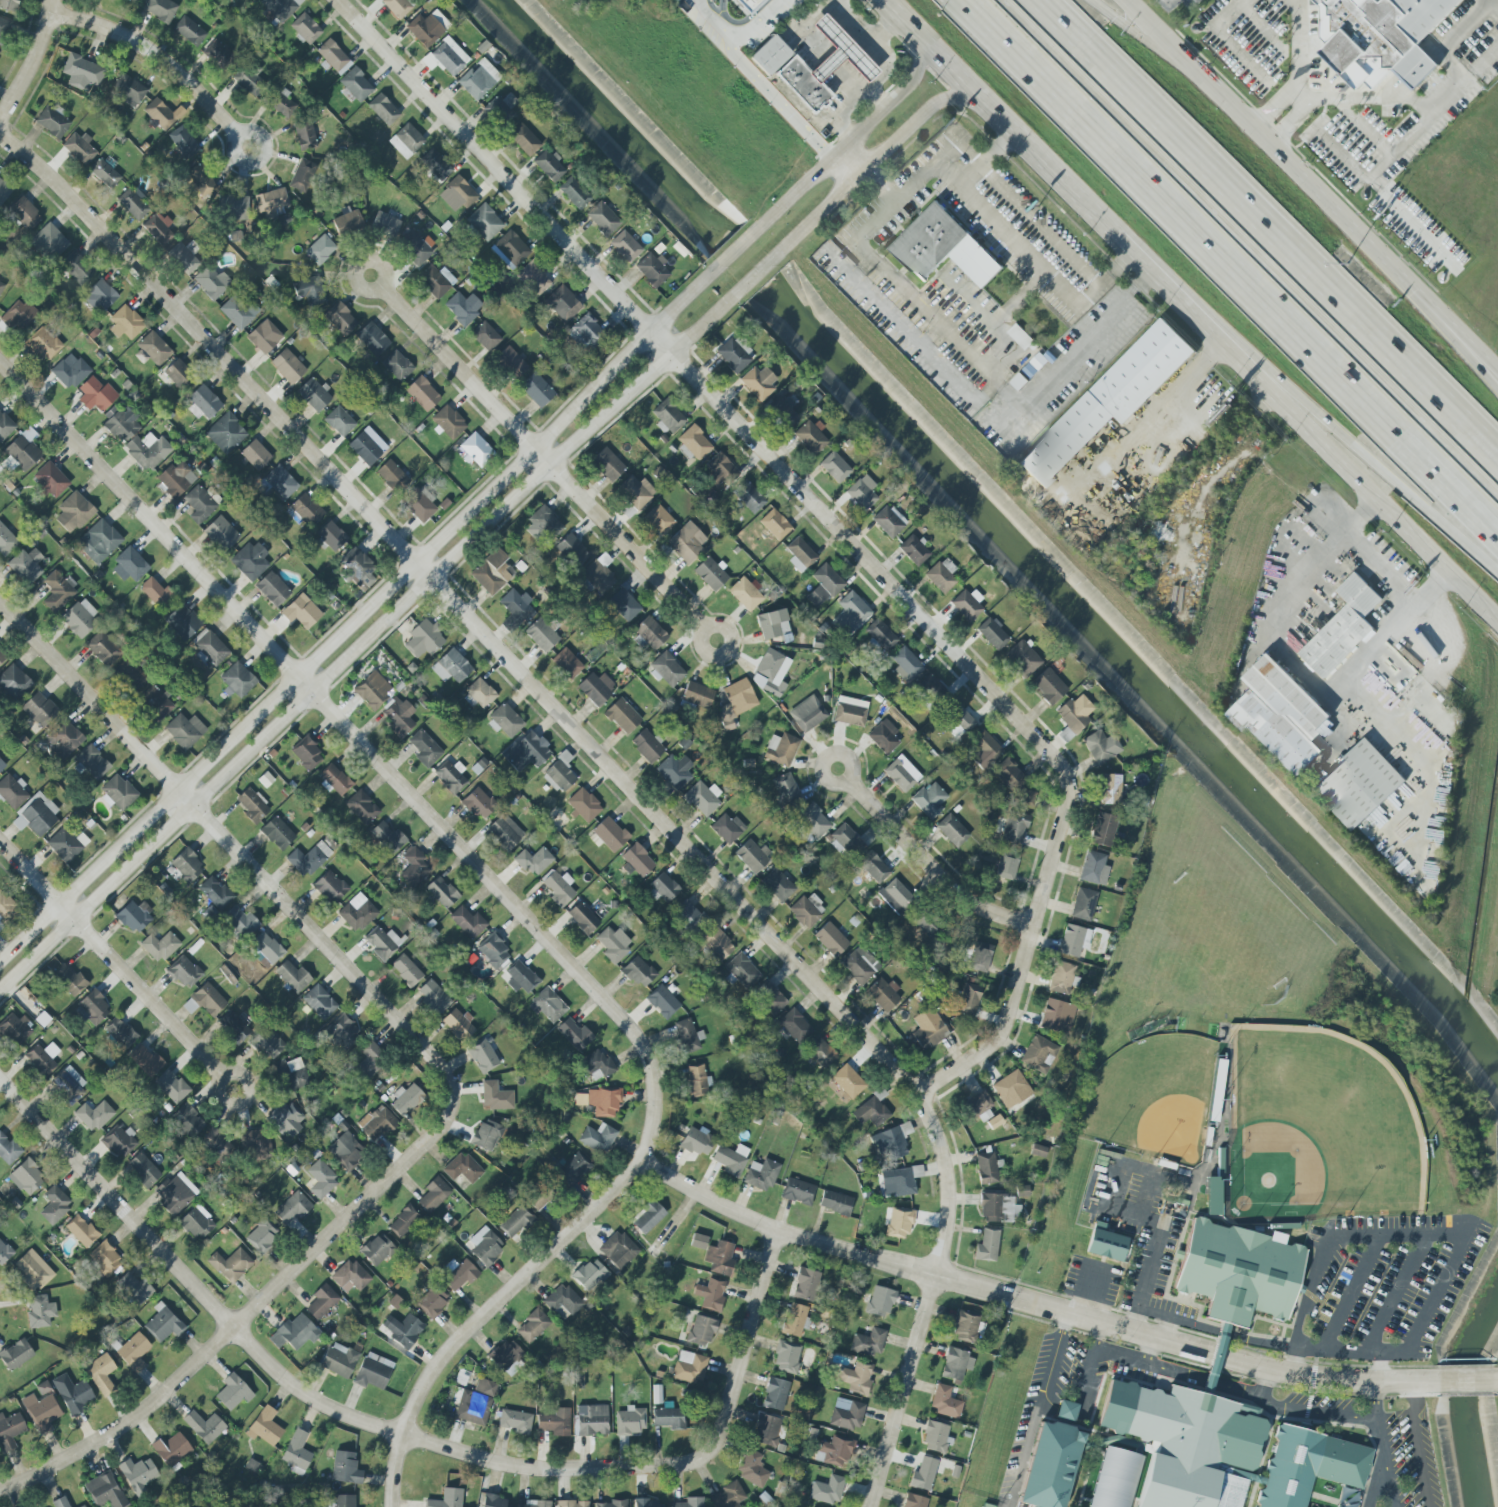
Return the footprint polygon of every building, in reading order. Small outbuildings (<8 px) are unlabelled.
[(16,12),(18,0),(0,0),(0,9),(16,12)] [(167,0),(146,0),(141,10),(168,24),(178,6),(167,0)] [(260,2),(280,24),(305,0),(261,0),(260,2)] [(412,8),(405,0),(386,0),(382,4),(398,21),(412,8)] [(748,18),(767,0),(730,0),(748,18)] [(1378,0),(1313,0),(1315,2),(1328,45),(1320,52),(1357,89),(1365,82),(1373,90),(1393,70),(1412,90),(1439,64),(1419,44),(1463,0),(1382,0),(1380,2),(1378,0)] [(308,45),(322,32),(303,12),(289,25),(308,45)] [(878,72),(823,13),(811,25),(834,49),(810,72),(794,55),(774,74),(812,114),(832,96),(819,82),(843,59),(866,83),(878,72)] [(196,48),(207,34),(183,15),(172,29),(196,48)] [(2,46),(10,21),(0,18),(0,46),(2,46)] [(749,57),(767,77),(792,54),(773,34),(749,57)] [(429,53),(452,77),(470,60),(448,36),(429,53)] [(349,60),(328,38),(315,51),(336,73),(349,60)] [(226,67),(234,53),(213,41),(205,55),(226,67)] [(99,88),(106,68),(68,54),(61,73),(70,76),(67,85),(86,92),(89,85),(99,88)] [(502,77),(483,57),(457,82),(476,102),(502,77)] [(232,80),(254,99),(266,84),(255,76),(260,70),(248,60),(232,80)] [(359,104),(374,89),(353,67),(338,81),(359,104)] [(148,89),(121,73),(112,88),(123,95),(120,100),(135,110),(148,89)] [(290,93),(283,89),(270,107),(287,118),(296,105),(286,98),(290,93)] [(367,105),(387,127),(400,115),(380,93),(367,105)] [(496,96),(485,107),(504,124),(514,114),(510,110),(518,101),(509,93),(502,101),(496,96)] [(164,132),(185,111),(180,105),(171,113),(156,97),(142,110),(164,132)] [(59,140),(71,122),(61,115),(63,111),(48,101),(34,123),(59,140)] [(291,120),(299,151),(317,146),(309,116),(291,120)] [(387,141),(405,160),(425,141),(407,122),(387,141)] [(528,158),(541,145),(520,123),(507,135),(528,158)] [(200,151),(183,125),(167,135),(185,161),(200,151)] [(76,130),(61,146),(84,167),(97,153),(87,144),(89,142),(76,130)] [(453,170),(431,147),(418,160),(439,183),(453,170)] [(551,155),(544,149),(531,163),(554,184),(567,169),(551,155)] [(110,190),(121,178),(100,158),(88,170),(110,190)] [(317,165),(300,158),(288,186),(306,194),(317,165)] [(210,178),(199,163),(188,171),(199,185),(210,178)] [(453,212),(461,205),(465,209),(478,197),(457,175),(437,195),(453,212)] [(557,188),(579,211),(592,198),(570,176),(557,188)] [(0,179),(0,208),(13,187),(0,179)] [(150,210),(140,200),(143,197),(131,185),(116,199),(137,222),(150,210)] [(282,207),(289,205),(283,187),(253,196),(259,214),(264,213),(266,219),(284,214),(282,207)] [(247,220),(248,196),(222,195),(221,220),(247,220)] [(21,196),(6,210),(28,232),(42,218),(21,196)] [(621,223),(600,200),(584,215),(606,238),(621,223)] [(1004,268),(938,200),(888,248),(921,282),(949,255),(982,289),(1004,268)] [(504,225),(483,202),(464,220),(485,243),(504,225)] [(340,212),(342,215),(332,219),(339,238),(365,228),(356,206),(340,212)] [(162,247),(174,235),(166,228),(171,224),(158,211),(142,227),(162,247)] [(369,229),(392,240),(400,221),(377,211),(369,229)] [(70,244),(49,222),(29,240),(50,262),(70,244)] [(531,252),(509,229),(489,248),(511,271),(531,252)] [(643,250),(622,230),(608,244),(629,264),(643,250)] [(416,268),(436,251),(426,238),(421,241),(414,232),(398,245),(416,268)] [(317,266),(337,248),(323,234),(304,252),(317,266)] [(59,265),(80,286),(94,271),(73,250),(59,265)] [(655,259),(649,253),(633,267),(654,289),(671,273),(657,257),(655,259)] [(537,298),(551,283),(529,262),(515,277),(537,298)] [(438,272),(430,264),(416,277),(437,300),(457,281),(443,267),(438,272)] [(192,280),(214,301),(228,286),(206,265),(192,280)] [(292,283),(296,298),(303,296),(307,308),(325,302),(317,275),(292,283)] [(98,305),(105,311),(119,296),(100,279),(82,299),(94,309),(98,305)] [(582,307),(561,284),(543,301),(565,324),(582,307)] [(237,290),(218,309),(240,332),(259,313),(237,290)] [(471,293),(465,300),(457,292),(443,305),(463,327),(484,307),(471,293)] [(18,336),(37,314),(19,298),(0,319),(0,320),(18,336)] [(323,314),(343,338),(358,325),(339,301),(323,314)] [(145,326),(125,303),(109,318),(129,341),(145,326)] [(605,333),(586,313),(566,332),(584,352),(605,333)] [(1124,425),(1196,351),(1162,317),(1018,465),(1043,490),(1115,416),(1124,425)] [(246,337),(263,356),(283,337),(265,318),(246,337)] [(390,343),(370,321),(355,336),(375,357),(390,343)] [(470,334),(487,352),(501,339),(484,321),(470,334)] [(1034,341),(1017,323),(1008,332),(1025,350),(1034,341)] [(45,363),(62,347),(43,326),(26,342),(45,363)] [(136,344),(157,367),(172,353),(151,330),(136,344)] [(735,375),(751,360),(730,337),(714,352),(735,375)] [(529,368),(508,345),(494,358),(515,380),(529,368)] [(269,362),(290,386),(306,371),(285,348),(269,362)] [(380,363),(399,383),(414,369),(395,349),(380,363)] [(91,370),(79,358),(69,367),(62,359),(50,371),(69,391),(91,370)] [(191,377),(180,359),(163,369),(174,387),(191,377)] [(760,403),(773,389),(770,385),(774,381),(755,363),(738,381),(760,403)] [(518,386),(539,409),(555,394),(534,371),(518,386)] [(102,387),(91,375),(78,388),(83,394),(78,400),(88,411),(94,405),(101,413),(119,396),(106,383),(102,387)] [(404,390),(426,413),(441,398),(420,375),(404,390)] [(326,391),(312,376),(297,391),(317,413),(332,399),(325,391),(326,391)] [(186,398),(193,405),(188,409),(196,418),(201,414),(207,420),(223,406),(202,383),(186,398)] [(800,417),(777,393),(763,405),(785,430),(800,417)] [(670,437),(687,420),(666,397),(650,412),(660,421),(657,424),(670,437)] [(452,441),(468,426),(446,404),(430,419),(452,441)] [(323,419),(341,438),(356,424),(338,405),(323,419)] [(142,424),(126,406),(121,411),(117,406),(99,422),(120,445),(142,424)] [(16,428),(0,411),(0,443),(16,428)] [(204,433),(225,456),(248,434),(227,411),(204,433)] [(828,442),(808,420),(792,434),(813,457),(828,442)] [(698,461),(713,447),(692,424),(676,439),(683,447),(683,446),(698,461)] [(25,472),(42,456),(30,443),(38,436),(29,426),(4,450),(25,472)] [(368,467),(383,452),(361,431),(347,446),(368,467)] [(156,440),(149,432),(140,441),(135,435),(122,447),(147,473),(172,448),(161,436),(156,440)] [(479,470),(496,455),(474,432),(459,446),(466,454),(465,456),(479,470)] [(272,457),(254,439),(239,453),(257,471),(272,457)] [(590,461),(610,483),(625,468),(605,447),(590,461)] [(715,487),(721,482),(726,487),(740,474),(719,451),(705,464),(713,473),(707,478),(715,487)] [(818,464),(838,485),(852,471),(832,451),(818,464)] [(155,480),(174,500),(190,485),(182,477),(189,470),(179,459),(155,480)] [(375,472),(394,494),(409,480),(390,459),(375,472)] [(32,476),(53,500),(70,484),(49,460),(32,476)] [(262,479),(283,501),(299,487),(278,464),(262,479)] [(878,499),(871,491),(876,485),(865,473),(844,492),(863,512),(878,499)] [(638,483),(630,475),(616,489),(636,511),(656,492),(643,478),(638,483)] [(753,515),(767,502),(747,481),(733,494),(753,515)] [(194,511),(188,518),(197,526),(218,505),(196,484),(182,499),(194,511)] [(400,502),(421,524),(439,508),(418,485),(400,502)] [(54,519),(70,536),(95,512),(75,490),(57,507),(62,513),(54,519)] [(643,517),(661,536),(675,523),(657,503),(643,517)] [(871,519),(890,540),(907,524),(888,504),(871,519)] [(524,529),(538,544),(543,539),(548,544),(564,528),(542,505),(526,519),(530,524),(524,529)] [(758,522),(778,542),(792,528),(772,508),(758,522)] [(202,532),(223,554),(240,537),(219,515),(202,532)] [(123,541),(101,518),(74,543),(96,566),(123,541)] [(348,540),(330,520),(315,534),(333,554),(348,540)] [(706,540),(689,521),(666,542),(687,565),(703,551),(699,546),(706,540)] [(18,543),(0,523),(0,555),(3,558),(18,543)] [(589,554),(569,533),(554,547),(574,569),(589,554)] [(897,547),(916,568),(931,554),(912,533),(897,547)] [(793,556),(788,561),(800,574),(818,558),(797,536),(784,547),(793,556)] [(262,558),(268,553),(254,539),(230,561),(250,583),(269,566),(262,558)] [(128,576),(135,583),(150,568),(130,547),(109,566),(123,581),(128,576)] [(365,590),(380,576),(353,547),(338,561),(365,590)] [(469,575),(492,597),(515,573),(503,561),(507,557),(496,547),(469,575)] [(43,572),(36,564),(43,558),(34,548),(27,554),(22,549),(6,564),(27,586),(43,572)] [(616,580),(604,568),(612,560),(603,551),(580,573),(601,595),(616,580)] [(721,570),(722,569),(709,555),(693,570),(713,593),(729,578),(721,570)] [(956,569),(945,556),(924,575),(943,595),(957,582),(950,575),(956,569)] [(844,584),(824,562),(810,575),(819,585),(805,598),(816,610),(844,584)] [(42,603),(53,614),(77,592),(56,569),(42,582),(52,593),(42,603)] [(254,586),(275,608),(291,593),(270,570),(254,586)] [(1383,599),(1355,572),(1336,591),(1349,603),(1299,654),(1325,679),(1374,628),(1364,618),(1383,599)] [(158,609),(171,597),(151,576),(139,587),(158,609)] [(727,591),(748,613),(764,598),(742,576),(727,591)] [(967,586),(950,603),(969,623),(983,609),(977,603),(980,600),(967,586)] [(516,630),(535,613),(527,605),(532,601),(524,592),(519,596),(512,588),(498,601),(510,615),(506,619),(516,630)] [(627,623),(641,609),(621,588),(606,602),(627,623)] [(836,603),(851,619),(845,625),(852,632),(872,612),(850,590),(836,603)] [(306,630),(322,613),(300,593),(280,614),(289,623),(293,618),(306,630)] [(96,623),(91,618),(97,612),(81,597),(59,619),(80,639),(96,623)] [(185,641),(202,623),(180,603),(163,621),(185,641)] [(784,643),(791,641),(784,609),(756,615),(762,640),(782,636),(784,643)] [(654,651),(668,637),(648,615),(633,629),(654,651)] [(523,632),(544,654),(560,638),(539,617),(523,632)] [(1010,639),(989,617),(976,629),(997,652),(1010,639)] [(430,656),(446,641),(424,618),(408,634),(412,638),(403,646),(414,658),(423,649),(430,656)] [(898,640),(877,618),(863,630),(885,653),(898,640)] [(215,668),(231,653),(206,627),(190,642),(215,668)] [(122,653),(100,630),(84,645),(106,668),(122,653)] [(1042,662),(1020,639),(1002,657),(1024,680),(1042,662)] [(893,670),(908,685),(925,669),(903,645),(890,658),(898,666),(893,670)] [(443,683),(451,676),(458,684),(473,670),(452,647),(429,668),(443,683)] [(550,660),(570,681),(584,667),(564,647),(550,660)] [(791,659),(765,648),(750,684),(780,697),(786,684),(781,682),(791,659)] [(686,673),(664,651),(649,665),(671,688),(686,673)] [(1228,714),(1291,778),(1317,752),(1306,742),(1332,716),(1269,653),(1243,678),(1254,688),(1228,714)] [(124,659),(113,674),(137,692),(148,677),(124,659)] [(217,680),(231,694),(233,693),(240,699),(257,682),(236,661),(217,680)] [(13,700),(31,683),(12,663),(0,675),(0,687),(13,700)] [(1068,689),(1046,667),(1030,684),(1051,706),(1068,689)] [(393,690),(375,670),(353,690),(372,710),(393,690)] [(603,673),(597,678),(591,672),(576,686),(595,707),(616,688),(603,673)] [(936,707),(948,691),(927,675),(915,691),(936,707)] [(482,710),(497,695),(478,677),(464,692),(482,710)] [(722,688),(728,703),(716,709),(726,732),(735,728),(730,718),(758,706),(746,678),(722,688)] [(709,707),(713,689),(686,682),(681,701),(709,707)] [(137,699),(158,721),(174,707),(153,684),(137,699)] [(20,709),(41,729),(59,711),(37,690),(20,709)] [(787,713),(803,734),(828,716),(812,694),(787,713)] [(1071,731),(1094,709),(1081,694),(1072,702),(1069,698),(1054,712),(1071,731)] [(414,711),(396,695),(378,714),(402,737),(415,724),(408,718),(414,711)] [(863,727),(868,702),(838,696),(832,721),(863,727)] [(642,720),(620,697),(603,713),(625,736),(642,720)] [(944,712),(965,734),(976,724),(955,701),(944,712)] [(488,716),(509,739),(525,725),(503,702),(488,716)] [(163,728),(184,751),(207,730),(193,715),(187,721),(179,713),(163,728)] [(899,743),(893,735),(897,731),(885,718),(866,735),(885,756),(899,743)] [(85,740),(66,719),(43,741),(62,761),(85,740)] [(407,740),(418,752),(414,756),(426,769),(443,753),(420,728),(407,740)] [(629,742),(649,765),(665,751),(644,728),(629,742)] [(982,771),(1003,752),(982,729),(967,743),(973,750),(967,755),(982,771)] [(517,773),(529,762),(535,768),(552,752),(532,731),(503,758),(517,773)] [(1105,738),(1100,731),(1082,743),(1098,766),(1122,749),(1111,734),(1105,738)] [(780,738),(772,735),(762,757),(788,768),(800,740),(782,732),(780,738)] [(306,772),(324,760),(308,736),(290,749),(306,772)] [(1407,780),(1366,737),(1312,788),(1353,831),(1407,780)] [(96,781),(111,767),(89,744),(74,758),(96,781)] [(565,764),(572,758),(566,751),(541,774),(560,794),(578,778),(565,764)] [(692,777),(686,771),(693,765),(684,755),(677,761),(670,754),(655,769),(676,792),(692,777)] [(903,794),(921,777),(900,754),(882,771),(903,794)] [(1027,778),(1006,757),(990,773),(1011,794),(1027,778)] [(457,761),(452,767),(445,760),(431,772),(453,796),(468,783),(460,774),(465,769),(457,761)] [(330,790),(331,789),(341,798),(353,784),(330,763),(317,778),(330,790)] [(783,808),(801,801),(789,772),(771,779),(783,808)] [(13,811),(30,795),(17,780),(15,782),(7,773),(0,781),(0,798),(13,811)] [(108,800),(109,799),(121,812),(138,796),(117,773),(99,790),(108,800)] [(1120,806),(1121,775),(1100,774),(1099,806),(1120,806)] [(724,796),(713,784),(707,789),(699,780),(683,795),(703,817),(724,796)] [(948,797),(934,782),(925,790),(922,787),(909,799),(930,821),(943,809),(939,805),(948,797)] [(271,810),(249,786),(235,799),(247,812),(244,814),(254,826),(271,810)] [(496,805),(476,786),(461,802),(481,821),(496,805)] [(576,812),(586,824),(602,809),(581,787),(565,802),(575,813),(576,812)] [(1036,792),(1021,788),(1017,803),(1032,807),(1036,792)] [(380,812),(360,789),(344,803),(364,826),(380,812)] [(9,820),(20,832),(26,826),(37,837),(62,814),(40,791),(9,820)] [(831,826),(811,802),(795,816),(816,840),(831,826)] [(1019,846),(1030,817),(1010,809),(999,839),(1019,846)] [(525,835),(503,812),(485,829),(507,852),(525,835)] [(1110,848),(1118,818),(1097,812),(1089,842),(1110,848)] [(730,820),(724,813),(710,827),(727,846),(746,828),(735,816),(730,820)] [(934,827),(957,848),(970,834),(947,813),(934,827)] [(280,852),(296,837),(275,815),(259,830),(280,852)] [(612,854),(629,838),(608,815),(591,831),(612,854)] [(396,829),(392,832),(381,821),(369,832),(392,856),(408,841),(396,829)] [(828,839),(847,857),(862,841),(843,823),(828,839)] [(90,841),(76,828),(70,834),(62,826),(45,844),(67,865),(90,841)] [(764,845),(759,850),(748,839),(733,853),(753,874),(773,855),(764,845)] [(284,859),(304,879),(332,853),(320,841),(303,856),(296,848),(284,859)] [(656,865),(635,843),(620,856),(641,879),(656,865)] [(514,858),(533,879),(554,859),(542,846),(531,857),(523,849),(514,858)] [(410,865),(398,875),(411,889),(432,870),(411,847),(401,856),(410,865)] [(205,868),(184,848),(169,864),(189,884),(205,868)] [(877,885),(890,873),(870,850),(856,862),(877,885)] [(1078,879),(1104,887),(1110,867),(1103,865),(1106,856),(1087,850),(1078,879)] [(1014,880),(1018,854),(999,852),(995,878),(1014,880)] [(796,888),(774,868),(760,883),(782,903),(796,888)] [(348,890),(329,869),(312,885),(331,906),(348,890)] [(576,894),(568,886),(573,881),(565,873),(560,878),(553,870),(540,882),(553,894),(549,898),(560,909),(576,894)] [(680,891),(663,871),(648,885),(666,904),(680,891)] [(424,888),(445,910),(459,897),(438,875),(424,888)] [(235,897),(224,885),(221,887),(210,876),(197,888),(219,912),(235,897)] [(914,898),(894,878),(877,893),(897,914),(914,898)] [(1069,916),(1089,922),(1098,893),(1078,887),(1069,916)] [(3,925),(2,924),(18,909),(0,889),(0,928),(3,925)] [(809,891),(788,911),(805,930),(827,910),(809,891)] [(378,913),(359,892),(336,913),(356,934),(378,913)] [(686,898),(671,913),(693,936),(709,922),(686,898)] [(154,916),(141,903),(136,907),(130,900),(114,916),(133,936),(154,916)] [(600,923),(580,901),(565,914),(586,936),(600,923)] [(248,912),(244,916),(234,905),(221,917),(243,941),(260,925),(248,912)] [(472,941),(488,924),(475,912),(471,916),(460,905),(448,918),(472,941)] [(812,937),(834,958),(849,943),(827,921),(812,937)] [(362,939),(383,961),(403,943),(390,929),(385,934),(376,925),(362,939)] [(1059,954),(1078,957),(1080,948),(1088,949),(1091,929),(1064,925),(1059,954)] [(613,933),(607,926),(594,938),(605,950),(602,953),(612,965),(633,945),(618,928),(613,933)] [(735,948),(715,926),(698,941),(718,962),(735,948)] [(273,966),(285,954),(263,930),(251,942),(273,966)] [(180,943),(168,931),(158,942),(150,934),(139,945),(159,965),(180,943)] [(512,954),(492,933),(475,949),(496,970),(512,954)] [(987,973),(992,945),(973,941),(968,969),(987,973)] [(880,968),(859,945),(840,964),(861,986),(880,968)] [(762,975),(739,952),(723,967),(746,990),(762,975)] [(166,970),(186,991),(203,975),(183,954),(166,970)] [(423,976),(403,954),(390,966),(410,988),(423,976)] [(621,970),(640,990),(656,975),(637,954),(621,970)] [(77,997),(87,983),(56,959),(45,972),(77,997)] [(297,995),(312,979),(300,967),(297,970),(285,959),(273,972),(297,995)] [(511,978),(506,983),(515,992),(520,988),(527,994),(539,981),(517,960),(505,973),(511,978)] [(1076,966),(1055,960),(1047,990),(1067,996),(1076,966)] [(903,997),(883,975),(865,991),(886,1013),(903,997)] [(422,1003),(435,1018),(452,1002),(430,978),(417,990),(426,1000),(422,1003)] [(773,1016),(788,1001),(765,980),(751,996),(773,1016)] [(211,1019),(227,1004),(206,981),(190,997),(211,1019)] [(956,1012),(974,1017),(982,987),(963,982),(956,1012)] [(301,998),(322,1021),(338,1007),(317,984),(301,998)] [(665,1020),(681,1006),(661,984),(645,999),(665,1020)] [(539,1012),(552,1025),(568,1009),(547,986),(526,1005),(536,1015),(539,1012)] [(94,989),(73,1008),(91,1028),(112,1009),(94,989)] [(1068,1035),(1075,1005),(1045,998),(1039,1028),(1068,1035)] [(949,1035),(931,1006),(913,1017),(919,1029),(912,1033),(923,1051),(949,1035)] [(252,1032),(230,1008),(214,1022),(237,1046),(252,1032)] [(461,1043),(475,1031),(454,1008),(440,1021),(461,1043)] [(776,1022),(796,1043),(811,1028),(792,1008),(776,1022)] [(14,1048),(34,1029),(22,1016),(18,1020),(11,1013),(0,1023),(0,1034),(14,1048)] [(362,1035),(343,1014),(324,1031),(344,1052),(362,1035)] [(124,1052),(138,1037),(116,1017),(102,1031),(124,1052)] [(577,1052),(594,1037),(583,1025),(579,1029),(568,1017),(555,1029),(577,1052)] [(705,1039),(702,1030),(694,1033),(689,1018),(674,1023),(684,1054),(700,1049),(698,1041),(705,1039)] [(250,1042),(264,1062),(284,1049),(271,1028),(250,1042)] [(1044,1075),(1059,1048),(1034,1034),(1019,1062),(1044,1075)] [(824,1070),(838,1056),(819,1037),(805,1052),(824,1070)] [(365,1058),(354,1067),(366,1081),(388,1061),(369,1039),(358,1049),(365,1058)] [(479,1074),(498,1066),(487,1039),(467,1048),(479,1074)] [(36,1044),(23,1058),(45,1078),(57,1065),(51,1060),(60,1050),(51,1042),(43,1050),(36,1044)] [(166,1065),(155,1053),(152,1056),(140,1044),(127,1056),(149,1080),(166,1065)] [(590,1084),(616,1070),(609,1057),(604,1059),(598,1049),(577,1060),(590,1084)] [(284,1063),(283,1060),(274,1063),(284,1093),(309,1085),(300,1057),(284,1063)] [(864,1088),(850,1064),(832,1075),(846,1098),(864,1088)] [(705,1097),(704,1065),(687,1066),(688,1097),(705,1097)] [(89,1089),(67,1066),(48,1083),(70,1107),(89,1089)] [(175,1105),(190,1092),(168,1068),(153,1082),(175,1105)] [(1006,1110),(1032,1094),(1016,1069),(990,1086),(1006,1110)] [(497,1080),(482,1081),(483,1109),(513,1109),(513,1091),(497,1091),(497,1080)] [(425,1097),(412,1083),(404,1091),(400,1087),(392,1094),(396,1099),(389,1105),(402,1118),(425,1097)] [(879,1101),(887,1094),(881,1087),(850,1114),(861,1126),(867,1120),(875,1129),(891,1115),(879,1101)] [(615,1118),(616,1103),(621,1103),(621,1090),(588,1089),(587,1106),(593,1106),(593,1117),(615,1118)] [(992,1106),(983,1090),(959,1104),(969,1121),(977,1116),(981,1123),(992,1117),(987,1109),(992,1106)] [(73,1113),(92,1134),(115,1113),(103,1100),(92,1111),(84,1103),(73,1113)] [(304,1117),(288,1100),(266,1120),(282,1137),(304,1117)] [(206,1125),(185,1103),(169,1118),(190,1140),(206,1125)] [(371,1142),(383,1133),(385,1136),(399,1125),(381,1103),(356,1124),(371,1142)] [(1003,1123),(998,1114),(986,1121),(991,1130),(1003,1123)] [(480,1119),(470,1144),(493,1153),(502,1127),(480,1119)] [(577,1140),(604,1155),(618,1132),(601,1122),(596,1131),(586,1126),(577,1140)] [(913,1133),(909,1122),(872,1135),(878,1154),(884,1151),(888,1161),(908,1154),(902,1137),(913,1133)] [(139,1142),(129,1132),(126,1134),(117,1125),(100,1141),(118,1161),(139,1142)] [(679,1145),(704,1159),(715,1139),(690,1125),(679,1145)] [(235,1142),(211,1128),(199,1148),(223,1162),(235,1142)] [(9,1166),(22,1152),(0,1131),(0,1158),(9,1166)] [(241,1132),(242,1149),(252,1149),(252,1161),(271,1161),(270,1131),(241,1132)] [(345,1171),(366,1153),(346,1131),(326,1149),(345,1171)] [(750,1150),(737,1144),(734,1151),(718,1144),(710,1160),(724,1166),(721,1172),(737,1179),(750,1150)] [(1044,1158),(1047,1147),(1032,1144),(1030,1154),(1044,1158)] [(460,1173),(470,1185),(483,1173),(462,1150),(441,1170),(452,1181),(460,1173)] [(592,1165),(576,1151),(556,1173),(571,1187),(592,1165)] [(125,1165),(147,1189),(162,1175),(140,1152),(125,1165)] [(998,1182),(993,1152),(975,1155),(980,1185),(998,1182)] [(319,1201),(340,1181),(319,1158),(306,1171),(316,1182),(308,1190),(319,1201)] [(768,1191),(780,1164),(764,1158),(761,1165),(751,1161),(743,1181),(768,1191)] [(46,1179),(26,1159),(7,1176),(27,1197),(46,1179)] [(923,1177),(922,1166),(880,1171),(883,1198),(915,1194),(913,1178),(923,1177)] [(166,1179),(154,1191),(164,1201),(160,1205),(172,1217),(199,1192),(180,1172),(169,1182),(166,1179)] [(428,1191),(416,1202),(428,1215),(452,1192),(437,1176),(424,1187),(428,1191)] [(810,1206),(815,1185),(786,1178),(781,1199),(810,1206)] [(50,1226),(73,1204),(53,1184),(42,1195),(50,1203),(38,1214),(50,1226)] [(552,1197),(541,1186),(526,1201),(536,1212),(552,1197)] [(1016,1197),(1029,1196),(1029,1186),(1015,1186),(1016,1197)] [(272,1211),(285,1227),(311,1207),(299,1190),(272,1211)] [(853,1196),(822,1191),(819,1210),(850,1215),(853,1196)] [(1020,1222),(1020,1206),(1011,1205),(1012,1194),(981,1194),(981,1221),(1020,1222)] [(643,1235),(666,1213),(652,1199),(629,1221),(643,1235)] [(216,1225),(197,1204),(178,1222),(197,1243),(216,1225)] [(420,1218),(409,1205),(387,1226),(398,1238),(420,1218)] [(510,1239),(532,1218),(520,1205),(498,1226),(510,1239)] [(886,1237),(909,1239),(912,1210),(889,1208),(886,1237)] [(64,1228),(86,1249),(99,1236),(78,1214),(64,1228)] [(1288,1321),(1304,1248),(1284,1243),(1286,1235),(1271,1232),(1270,1236),(1191,1218),(1175,1291),(1209,1298),(1205,1319),(1246,1329),(1250,1312),(1288,1321)] [(264,1220),(245,1236),(261,1255),(280,1240),(264,1220)] [(505,1247),(485,1225),(468,1240),(474,1246),(469,1251),(484,1267),(505,1247)] [(976,1244),(973,1259),(995,1262),(1000,1231),(982,1228),(980,1244),(976,1244)] [(1085,1253),(1121,1263),(1128,1238),(1092,1228),(1085,1253)] [(639,1252),(618,1229),(597,1249),(619,1271),(639,1252)] [(359,1252),(374,1268),(395,1249),(380,1232),(359,1252)] [(708,1237),(693,1233),(689,1246),(704,1250),(708,1237)] [(13,1253),(0,1239),(0,1264),(13,1253)] [(734,1244),(717,1240),(715,1248),(707,1246),(703,1261),(711,1263),(708,1272),(726,1276),(734,1244)] [(103,1241),(86,1256),(106,1278),(124,1263),(103,1241)] [(216,1252),(207,1260),(230,1286),(254,1264),(239,1247),(224,1261),(216,1252)] [(55,1274),(31,1249),(14,1264),(23,1274),(19,1278),(34,1294),(55,1274)] [(588,1294),(609,1274),(593,1257),(572,1277),(588,1294)] [(353,1286),(359,1292),(371,1279),(349,1258),(329,1278),(346,1293),(353,1286)] [(458,1265),(452,1259),(444,1267),(451,1273),(442,1281),(455,1295),(478,1272),(465,1258),(458,1265)] [(813,1302),(820,1272),(798,1267),(791,1297),(813,1302)] [(113,1286),(137,1309),(154,1291),(141,1279),(138,1282),(127,1271),(113,1286)] [(705,1287),(695,1284),(692,1295),(702,1298),(699,1307),(719,1313),(724,1298),(721,1297),(725,1283),(708,1278),(705,1287)] [(316,1299),(304,1309),(316,1322),(340,1299),(324,1283),(312,1295),(316,1299)] [(450,1299),(433,1284),(415,1305),(431,1319),(450,1299)] [(895,1291),(872,1286),(866,1312),(889,1318),(895,1291)] [(47,1304),(46,1295),(29,1296),(31,1312),(26,1313),(28,1329),(50,1327),(49,1318),(57,1317),(55,1303),(47,1304)] [(157,1313),(143,1326),(158,1343),(171,1332),(176,1338),(185,1329),(160,1301),(153,1308),(157,1313)] [(807,1331),(811,1319),(805,1317),(808,1308),(791,1303),(782,1333),(799,1339),(802,1329),(807,1331)] [(515,1330),(528,1345),(551,1323),(538,1308),(515,1330)] [(979,1312),(957,1310),(953,1339),(975,1341),(979,1312)] [(294,1352),(308,1340),(311,1343),(321,1334),(300,1313),(290,1322),(287,1319),(267,1338),(277,1349),(285,1342),(294,1352)] [(400,1323),(387,1316),(381,1326),(392,1333),(389,1339),(409,1351),(424,1324),(406,1313),(400,1323)] [(711,1346),(716,1320),(692,1316),(688,1342),(711,1346)] [(886,1331),(871,1327),(869,1337),(853,1333),(849,1350),(879,1358),(886,1331)] [(134,1375),(145,1366),(139,1358),(151,1348),(138,1332),(115,1351),(134,1375)] [(523,1352),(509,1338),(487,1358),(501,1372),(523,1352)] [(25,1339),(0,1351),(0,1358),(7,1371),(34,1358),(25,1339)] [(802,1346),(778,1340),(771,1367),(795,1374),(802,1346)] [(347,1380),(360,1354),(331,1341),(319,1367),(347,1380)] [(963,1381),(968,1351),(946,1348),(941,1378),(963,1381)] [(671,1378),(701,1385),(707,1357),(678,1350),(671,1378)] [(394,1364),(366,1351),(352,1383),(364,1388),(367,1384),(382,1391),(394,1364)] [(116,1369),(105,1353),(83,1368),(104,1398),(115,1390),(106,1376),(116,1369)] [(849,1385),(847,1390),(867,1397),(872,1381),(868,1380),(873,1366),(856,1360),(852,1371),(839,1367),(834,1380),(849,1385)] [(214,1397),(229,1412),(242,1399),(246,1403),(254,1395),(231,1372),(221,1382),(225,1386),(214,1397)] [(85,1409),(83,1405),(94,1399),(84,1379),(72,1386),(65,1373),(51,1381),(70,1417),(85,1409)] [(1247,1481),(1261,1485),(1256,1506),(1305,1506),(1313,1477),(1362,1490),(1373,1449),(1279,1424),(1265,1478),(1253,1475),(1267,1421),(1257,1418),(1258,1413),(1111,1374),(1097,1428),(1159,1444),(1156,1454),(1151,1453),(1137,1506),(1240,1506),(1247,1481)] [(790,1382),(768,1376),(764,1393),(765,1393),(761,1407),(782,1412),(790,1382)] [(454,1419),(485,1426),(496,1383),(478,1378),(474,1393),(462,1389),(454,1419)] [(951,1387),(935,1383),(929,1411),(959,1418),(962,1402),(948,1398),(951,1387)] [(22,1399),(37,1435),(52,1429),(48,1422),(61,1416),(52,1394),(36,1401),(33,1394),(22,1399)] [(865,1404),(835,1397),(829,1424),(859,1431),(865,1404)] [(1078,1405),(1060,1400),(1055,1417),(1073,1422),(1078,1405)] [(283,1430),(270,1422),(276,1412),(264,1404),(245,1435),(252,1440),(255,1436),(273,1447),(283,1430)] [(607,1405),(576,1406),(577,1436),(608,1435),(607,1405)] [(569,1408),(554,1408),(554,1414),(537,1414),(537,1430),(551,1431),(551,1437),(569,1437),(569,1408)] [(616,1436),(644,1436),(644,1408),(626,1408),(626,1411),(616,1411),(616,1436)] [(685,1430),(684,1408),(653,1409),(653,1426),(670,1425),(670,1430),(685,1430)] [(213,1413),(203,1422),(192,1410),(182,1419),(206,1446),(226,1428),(213,1413)] [(529,1436),(532,1414),(500,1410),(498,1427),(515,1429),(514,1434),(529,1436)] [(4,1419),(1,1413),(0,1413),(0,1447),(3,1453),(16,1448),(12,1437),(27,1431),(19,1412),(4,1419)] [(781,1419),(758,1414),(752,1442),(775,1447),(781,1419)] [(1037,1506),(1064,1506),(1082,1431),(1038,1421),(1019,1503),(1037,1506)] [(303,1477),(311,1453),(301,1450),(307,1433),(293,1428),(282,1461),(292,1465),(290,1472),(303,1477)] [(167,1468),(192,1450),(178,1432),(162,1443),(159,1439),(150,1445),(167,1468)] [(854,1440),(832,1435),(830,1443),(819,1441),(814,1460),(846,1468),(854,1440)] [(1105,1446),(1089,1506),(1129,1506),(1143,1456),(1105,1446)] [(762,1456),(748,1448),(734,1473),(761,1488),(770,1472),(757,1464),(762,1456)] [(354,1470),(356,1453),(334,1451),(331,1481),(361,1484),(363,1471),(354,1470)] [(930,1491),(937,1460),(921,1456),(918,1472),(911,1471),(908,1487),(930,1491)] [(117,1466),(137,1499),(147,1493),(143,1486),(159,1476),(147,1458),(133,1466),(129,1459),(117,1466)] [(244,1468),(257,1475),(262,1466),(249,1459),(244,1468)] [(95,1506),(99,1506),(108,1503),(110,1506),(128,1506),(111,1470),(84,1483),(95,1506)] [(838,1505),(844,1477),(829,1474),(827,1484),(812,1481),(808,1498),(838,1505)] [(715,1506),(740,1506),(737,1503),(746,1498),(737,1481),(709,1497),(715,1506)] [(443,1488),(442,1501),(424,1500),(424,1506),(461,1506),(462,1489),(443,1488)] [(482,1499),(480,1506),(506,1506),(508,1498),(480,1493),(479,1498),(482,1499)] [(928,1498),(906,1493),(903,1506),(926,1506),(928,1498)] [(334,1495),(334,1506),(327,1506),(354,1506),(354,1495),(334,1495)] [(64,1496),(52,1502),(54,1506),(69,1506),(64,1496)] [(670,1506),(703,1506),(703,1497),(685,1498),(685,1503),(670,1503),(670,1506)]
